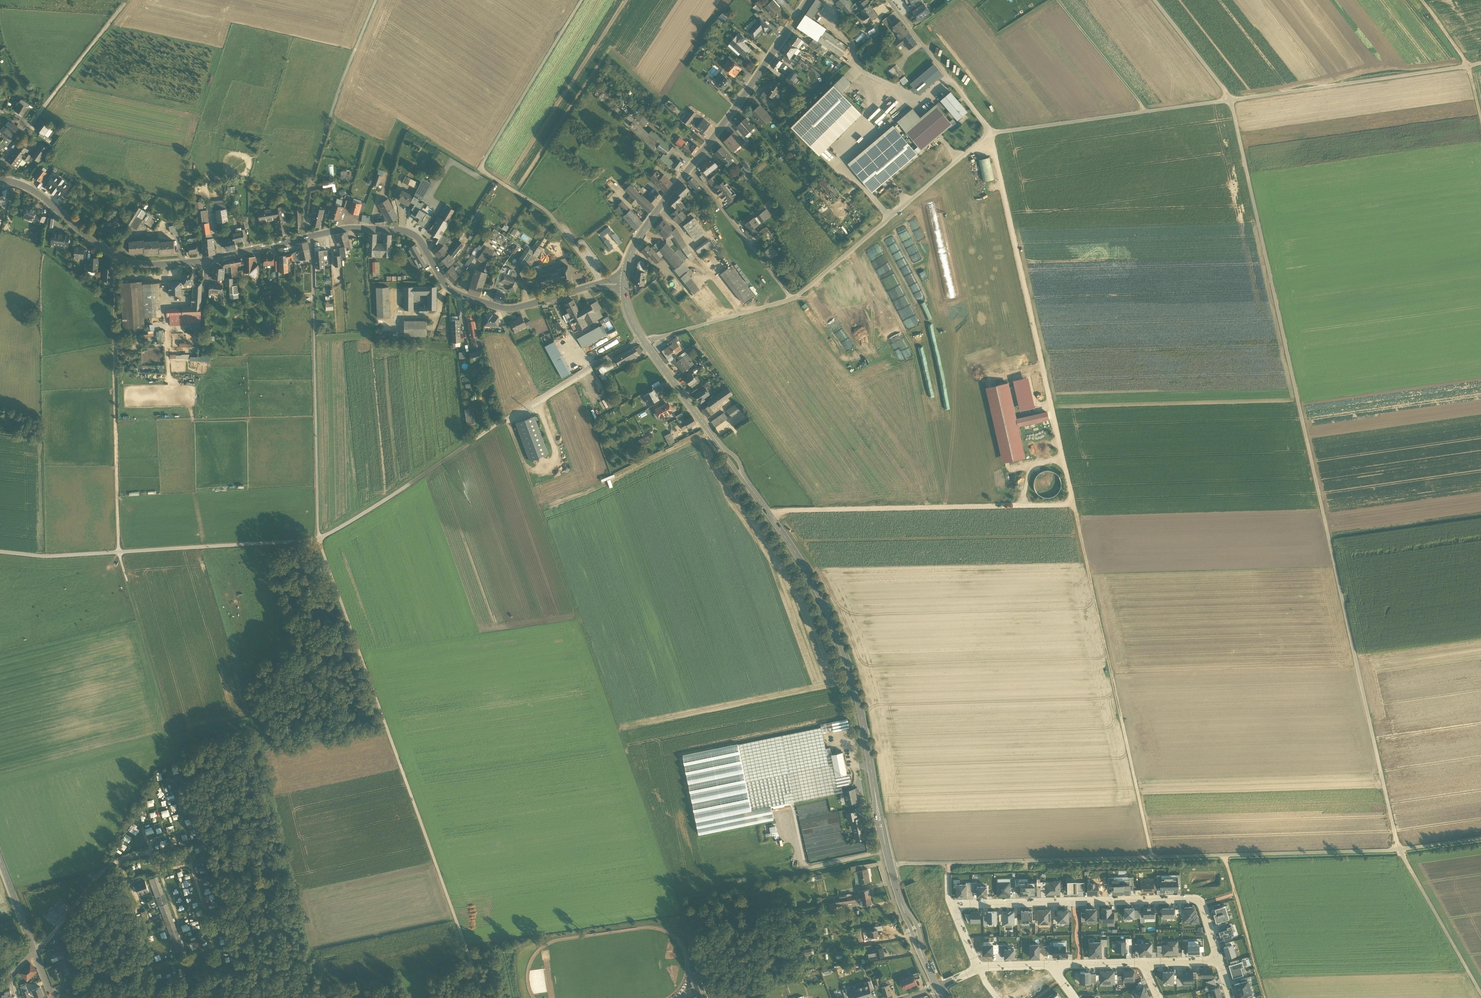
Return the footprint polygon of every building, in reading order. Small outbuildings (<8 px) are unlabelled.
[(756,4),(760,9),(763,7),(758,0),(755,3),(756,4)] [(764,7),(770,14),(779,7),(773,0),(766,6),(764,7)] [(806,15),(812,19),(823,3),(818,0),(816,0),(806,15)] [(840,9),(843,7),(846,4),(847,3),(845,1),(847,0),(846,0),(839,0),(835,3),(840,9)] [(859,9),(861,11),(869,5),(866,0),(858,5),(857,6),(859,9)] [(850,8),(846,4),(843,7),(848,13),(852,11),(850,8)] [(913,12),(919,20),(919,19),(924,16),(929,12),(924,4),(916,9),(913,12)] [(869,5),(861,11),(860,11),(863,16),(862,17),(863,19),(863,20),(864,20),(866,23),(877,16),(869,5)] [(762,16),(758,12),(757,11),(754,14),(760,19),(760,18),(762,16)] [(722,13),(718,17),(724,22),(728,18),(722,13)] [(814,39),(818,41),(825,31),(826,29),(812,19),(806,15),(797,27),(814,39)] [(882,21),(888,28),(893,24),(887,17),(884,20),(882,21)] [(748,31),(755,38),(763,30),(766,33),(770,28),(760,18),(760,19),(748,31)] [(899,38),(900,39),(909,32),(901,21),(892,28),(899,38)] [(865,29),(870,35),(876,31),(871,25),(865,29)] [(848,47),(825,31),(818,41),(819,42),(822,44),(829,49),(836,53),(840,56),(841,57),(848,47)] [(917,43),(909,32),(900,39),(901,39),(904,43),(909,50),(917,43)] [(740,53),(744,57),(749,52),(748,51),(751,48),(743,41),(746,38),(740,33),(731,43),(742,52),(740,53)] [(796,47),(801,40),(802,39),(795,34),(795,35),(790,42),(789,42),(796,47)] [(894,42),(898,47),(904,43),(901,39),(900,39),(899,38),(894,42)] [(861,40),(856,46),(859,49),(864,43),(861,40)] [(798,48),(796,47),(789,42),(789,41),(780,53),(785,56),(789,59),(791,58),(794,53),(796,54),(796,53),(797,54),(800,50),(798,48)] [(739,55),(740,53),(742,52),(731,43),(728,46),(739,55)] [(834,56),(831,54),(830,57),(840,64),(842,61),(838,59),(834,56)] [(782,59),(790,64),(793,60),(791,58),(789,59),(785,56),(782,59)] [(730,59),(727,63),(738,72),(741,69),(737,65),(736,63),(735,63),(734,62),(730,59)] [(771,66),(782,73),(784,70),(782,69),(785,65),(776,59),(771,66)] [(734,76),(738,72),(727,63),(724,67),(728,71),(730,73),(731,73),(734,76)] [(904,74),(901,70),(896,74),(894,71),(898,67),(897,65),(889,71),(893,77),(896,75),(899,78),(904,74)] [(913,87),(911,89),(914,93),(917,91),(919,94),(942,74),(934,65),(911,84),(913,87)] [(787,77),(793,81),(796,77),(798,74),(792,70),(787,77)] [(716,80),(719,82),(725,76),(721,72),(715,78),(716,79),(716,80)] [(731,81),(725,76),(719,82),(718,83),(724,89),(731,81)] [(843,76),(834,85),(841,91),(850,82),(843,76)] [(790,86),(793,81),(787,77),(784,82),(790,86)] [(772,96),(774,98),(778,92),(779,91),(783,86),(775,80),(766,92),(772,96)] [(810,146),(853,104),(841,91),(834,85),(791,127),(810,146)] [(765,97),(769,100),(772,96),(766,92),(765,91),(762,95),(765,97)] [(783,94),(779,91),(778,92),(775,98),(774,98),(774,99),(778,101),(783,94)] [(604,92),(600,94),(607,103),(611,100),(604,92)] [(947,107),(958,120),(967,111),(951,92),(941,100),(947,107)] [(762,101),(768,108),(771,102),(764,98),(762,101)] [(936,105),(942,111),(947,107),(941,100),(936,105)] [(21,104),(16,112),(23,116),(25,112),(24,112),(27,107),(26,107),(21,104)] [(853,104),(810,146),(819,155),(862,113),(853,104)] [(908,134),(918,146),(921,150),(949,126),(952,124),(950,121),(942,111),(936,105),(921,118),(913,109),(897,122),(908,134)] [(751,114),(759,124),(764,119),(765,120),(768,117),(771,120),(773,119),(766,111),(764,113),(759,107),(751,114)] [(766,111),(773,119),(775,117),(769,109),(766,111)] [(683,122),(687,125),(694,117),(696,114),(692,110),(683,122)] [(634,117),(639,121),(644,115),(640,111),(634,117)] [(698,120),(701,122),(703,119),(696,114),(694,117),(698,120)] [(649,120),(644,115),(639,121),(644,125),(649,120)] [(623,121),(630,128),(635,123),(628,116),(623,121)] [(746,118),(741,122),(750,131),(754,127),(752,125),(746,118)] [(697,128),(702,132),(703,132),(709,123),(703,119),(701,122),(697,127),(697,128)] [(18,128),(11,122),(7,128),(14,133),(18,128)] [(41,132),(44,135),(49,128),(40,122),(35,128),(41,132)] [(745,135),(750,131),(741,122),(737,126),(739,128),(743,133),(745,136),(745,135)] [(647,135),(635,123),(630,128),(649,147),(654,141),(647,135)] [(847,164),(855,173),(901,134),(893,125),(847,164)] [(10,139),(14,133),(7,128),(2,133),(7,137),(10,139)] [(53,131),(49,128),(44,135),(48,137),(53,131)] [(651,130),(647,135),(654,141),(658,136),(651,130)] [(39,135),(46,141),(48,138),(48,137),(44,135),(41,132),(39,135)] [(917,153),(921,150),(918,146),(914,149),(901,134),(855,173),(872,192),(918,153),(917,153)] [(725,141),(733,150),(736,148),(735,146),(739,143),(740,144),(743,142),(738,137),(736,139),(732,135),(725,141)] [(674,148),(658,136),(654,141),(649,147),(658,157),(665,163),(668,159),(667,158),(674,148)] [(676,143),(682,148),(685,144),(686,142),(680,138),(676,143)] [(691,147),(690,148),(688,151),(694,155),(700,148),(692,142),(690,145),(689,146),(691,147)] [(13,152),(22,159),(27,153),(28,151),(19,144),(13,152)] [(34,159),(39,162),(48,150),(41,144),(31,157),(34,159)] [(687,152),(688,151),(690,148),(685,144),(682,148),(687,152)] [(715,154),(725,164),(732,158),(723,148),(720,151),(719,150),(715,154)] [(18,164),(22,159),(13,152),(7,160),(16,167),(18,164)] [(655,160),(665,170),(668,167),(665,163),(658,157),(655,160)] [(979,160),(984,182),(994,180),(989,157),(979,160)] [(671,165),(677,170),(683,163),(676,158),(672,163),(668,159),(665,163),(668,167),(669,167),(671,165)] [(703,170),(706,175),(717,166),(715,163),(711,158),(700,167),(703,170)] [(734,160),(732,158),(725,164),(727,167),(734,160)] [(744,166),(748,171),(751,168),(745,162),(742,164),(744,166)] [(806,164),(802,167),(806,174),(811,170),(806,164)] [(738,171),(743,176),(748,171),(744,166),(738,171)] [(34,177),(41,182),(44,177),(47,173),(45,172),(42,170),(40,169),(34,177)] [(702,175),(707,181),(708,180),(710,179),(706,175),(703,170),(700,173),(702,175)] [(650,178),(655,183),(660,178),(655,173),(650,178)] [(60,196),(61,196),(63,193),(69,186),(63,182),(64,180),(60,178),(60,179),(57,177),(54,175),(48,183),(46,186),(52,190),(50,191),(54,194),(55,192),(60,196)] [(664,175),(660,178),(655,183),(664,192),(672,183),(664,175)] [(402,182),(416,189),(418,186),(419,183),(405,176),(402,182)] [(708,180),(714,187),(715,186),(719,183),(713,176),(710,179),(708,180)] [(423,178),(414,195),(421,199),(431,183),(423,178)] [(695,194),(696,193),(700,189),(698,187),(700,185),(697,182),(696,183),(692,178),(688,182),(695,190),(693,191),(695,194)] [(824,178),(817,185),(823,191),(827,187),(826,186),(829,183),(824,178)] [(621,186),(625,190),(629,185),(630,185),(632,183),(629,179),(621,186)] [(726,200),(728,203),(732,200),(731,199),(736,195),(733,191),(731,192),(726,186),(728,185),(724,181),(720,184),(719,183),(715,186),(717,188),(716,189),(718,192),(717,192),(723,199),(724,198),(726,201),(726,200)] [(677,193),(682,199),(686,195),(690,198),(693,195),(683,184),(680,187),(676,191),(677,193)] [(634,206),(638,202),(642,198),(630,185),(629,185),(625,190),(631,196),(627,200),(634,206)] [(399,200),(409,205),(410,202),(413,196),(402,190),(400,194),(401,195),(399,200)] [(656,190),(655,190),(653,193),(650,196),(648,199),(654,205),(662,196),(656,190)] [(58,200),(62,203),(66,195),(63,193),(61,196),(60,196),(58,200)] [(670,215),(677,224),(686,216),(682,211),(686,208),(680,201),(682,199),(677,193),(675,196),(676,197),(670,202),(671,204),(673,206),(676,209),(670,215)] [(413,210),(410,214),(416,218),(417,217),(419,218),(417,222),(425,227),(428,221),(435,211),(427,206),(425,208),(424,211),(421,209),(423,207),(425,203),(422,201),(421,202),(419,201),(420,199),(414,195),(413,196),(410,202),(414,204),(411,209),(413,210)] [(643,197),(642,198),(638,202),(650,212),(655,207),(655,206),(654,206),(653,206),(643,197)] [(342,206),(344,200),(337,198),(335,206),(342,208),(342,206)] [(383,214),(383,213),(393,208),(388,199),(378,205),(382,213),(381,213),(382,214),(383,214)] [(770,200),(765,203),(770,208),(775,205),(770,200)] [(199,209),(196,209),(197,211),(204,210),(202,201),(195,202),(196,205),(199,205),(199,209)] [(349,212),(358,214),(358,213),(359,210),(361,204),(360,204),(353,202),(352,201),(350,208),(349,212)] [(617,210),(623,216),(630,210),(623,202),(621,202),(619,204),(619,206),(620,207),(617,210)] [(330,217),(340,220),(343,208),(342,208),(335,206),(332,205),(331,210),(330,210),(328,216),(330,217)] [(453,210),(445,205),(434,223),(445,229),(451,219),(449,218),(453,210)] [(32,221),(36,223),(39,217),(39,216),(35,215),(37,211),(31,209),(32,208),(28,207),(24,217),(29,218),(33,220),(32,221)] [(260,223),(275,220),(274,218),(285,217),(283,207),(262,210),(263,212),(258,212),(260,223)] [(393,209),(393,208),(383,213),(389,223),(398,218),(394,210),(394,209),(393,209)] [(142,209),(138,217),(143,220),(147,212),(142,209)] [(228,221),(226,209),(216,210),(217,222),(228,221)] [(196,212),(196,213),(202,212),(203,215),(205,214),(206,223),(208,222),(209,222),(207,210),(204,210),(197,211),(196,212)] [(312,225),(320,227),(324,212),(315,210),(312,225)] [(642,222),(630,210),(623,216),(635,229),(642,222)] [(754,217),(745,224),(750,231),(754,228),(759,224),(771,215),(767,210),(763,213),(763,212),(757,217),(757,218),(755,219),(754,217)] [(694,217),(695,216),(692,211),(687,215),(691,219),(694,217)] [(205,214),(203,215),(202,212),(196,213),(198,224),(199,224),(200,224),(206,223),(205,214)] [(132,224),(137,216),(133,214),(129,221),(128,220),(126,223),(131,227),(132,224)] [(36,223),(42,225),(45,217),(39,215),(39,216),(39,217),(36,223)] [(478,218),(473,215),(470,221),(475,224),(478,218)] [(120,224),(116,222),(109,216),(108,216),(106,219),(103,222),(110,228),(109,230),(113,233),(120,224)] [(138,227),(143,220),(138,217),(137,216),(133,224),(138,227)] [(375,224),(375,225),(384,225),(384,218),(380,218),(380,216),(378,217),(378,218),(375,219),(375,224)] [(288,235),(285,217),(274,218),(275,220),(278,237),(288,235)] [(706,232),(697,221),(694,217),(691,219),(689,220),(683,225),(695,241),(706,232)] [(655,228),(666,239),(668,236),(670,234),(674,230),(673,230),(663,219),(655,228)] [(241,227),(242,229),(249,228),(247,221),(240,222),(241,227)] [(206,223),(200,224),(201,229),(202,235),(210,234),(208,222),(206,223)] [(429,225),(427,229),(429,231),(429,232),(433,235),(435,236),(437,237),(439,238),(445,229),(434,223),(432,227),(429,225)] [(169,226),(170,232),(179,231),(178,224),(169,226)] [(610,230),(608,226),(599,233),(602,236),(610,230)] [(765,240),(771,235),(765,227),(759,232),(765,240)] [(672,237),(680,250),(682,249),(687,246),(676,228),(673,230),(674,230),(670,234),(672,237)] [(500,233),(494,229),(490,235),(496,240),(500,233)] [(242,231),(236,233),(232,234),(233,238),(234,243),(244,240),(242,231)] [(344,247),(344,248),(346,247),(347,247),(350,246),(348,239),(346,232),(334,235),(336,242),(342,240),(344,247)] [(51,244),(68,246),(68,243),(70,242),(70,240),(69,239),(69,235),(53,233),(51,244)] [(505,236),(500,233),(496,240),(502,244),(506,237),(505,236)] [(618,244),(621,242),(615,233),(611,235),(618,244)] [(211,239),(210,234),(202,235),(201,235),(202,246),(214,246),(213,238),(211,239)] [(383,242),(391,242),(391,234),(383,234),(383,242)] [(444,245),(445,245),(447,243),(450,239),(442,235),(438,242),(444,245)] [(233,238),(225,240),(224,240),(226,246),(227,250),(235,248),(234,243),(233,238)] [(196,243),(193,244),(192,239),(189,239),(188,241),(188,244),(190,254),(198,253),(197,247),(196,243)] [(613,248),(607,239),(604,241),(610,250),(613,248)] [(695,249),(699,254),(708,248),(712,245),(708,239),(695,249)] [(130,253),(145,252),(144,242),(144,240),(129,241),(130,253)] [(450,256),(453,258),(456,255),(460,249),(464,244),(460,241),(459,240),(453,247),(450,250),(451,251),(448,254),(450,256)] [(145,253),(160,252),(159,242),(159,241),(144,242),(145,252),(145,253)] [(174,241),(159,242),(160,252),(160,254),(175,253),(174,241)] [(659,250),(663,246),(659,241),(654,245),(658,250),(659,250)] [(296,244),(298,251),(309,249),(308,242),(296,244)] [(383,242),(382,245),(382,250),(380,250),(380,257),(390,257),(391,242),(383,242)] [(676,268),(676,269),(683,262),(666,243),(663,246),(659,250),(676,268)] [(412,255),(416,262),(424,257),(415,244),(408,248),(412,255)] [(368,256),(380,257),(380,250),(382,250),(382,245),(376,245),(375,246),(368,245),(368,256)] [(435,253),(442,260),(448,254),(445,251),(448,248),(445,245),(444,245),(442,247),(435,253)] [(650,256),(652,254),(653,253),(651,250),(647,245),(641,250),(647,258),(650,256)] [(202,246),(203,256),(215,254),(214,246),(202,246)] [(539,246),(528,261),(532,263),(543,248),(539,246)] [(762,253),(768,261),(778,253),(776,251),(774,253),(769,247),(762,253)] [(74,258),(83,259),(84,250),(84,249),(75,248),(74,258)] [(710,251),(708,248),(699,254),(701,257),(710,251)] [(311,258),(309,249),(298,251),(299,260),(311,258)] [(521,262),(525,265),(534,252),(531,249),(529,252),(528,253),(528,252),(521,262)] [(653,249),(651,250),(653,253),(652,254),(654,257),(652,259),(656,264),(661,260),(659,257),(656,253),(653,249)] [(492,256),(488,253),(484,250),(477,259),(483,263),(483,262),(489,266),(492,256)] [(523,268),(525,265),(521,262),(528,252),(525,250),(516,263),(523,268)] [(323,268),(322,255),(322,251),(321,251),(315,252),(316,268),(323,268)] [(287,254),(287,256),(279,256),(280,263),(280,273),(288,272),(288,263),(288,258),(291,258),(291,259),(294,259),(292,253),(287,254)] [(450,256),(448,254),(442,260),(448,266),(454,260),(453,258),(450,256)] [(270,265),(274,265),(274,261),(273,255),(264,255),(264,265),(268,265),(270,265)] [(424,257),(416,262),(412,255),(408,258),(416,271),(420,269),(428,264),(424,257)] [(232,277),(236,277),(235,266),(241,265),(241,261),(240,257),(230,259),(222,261),(224,268),(226,267),(228,267),(229,273),(232,273),(232,277)] [(252,273),(254,275),(258,275),(258,265),(255,265),(255,258),(244,258),(244,261),(244,265),(244,272),(245,272),(248,272),(248,273),(250,273),(252,273)] [(644,269),(646,270),(649,268),(642,260),(639,263),(644,269)] [(475,272),(471,283),(482,287),(489,266),(483,262),(483,263),(484,263),(482,268),(480,273),(477,272),(477,273),(475,272)] [(685,265),(683,262),(676,269),(679,271),(685,265)] [(642,272),(645,272),(646,270),(644,269),(639,263),(636,271),(642,272)] [(537,272),(537,274),(539,273),(542,273),(541,269),(540,265),(533,267),(535,273),(537,272)] [(687,267),(685,265),(679,271),(681,273),(687,267)] [(720,274),(742,302),(753,294),(731,265),(720,274)] [(453,266),(450,268),(457,276),(459,274),(455,269),(456,269),(455,268),(453,266)] [(568,266),(558,268),(542,273),(539,273),(541,281),(542,285),(563,279),(564,280),(571,279),(571,278),(572,278),(571,274),(570,274),(568,266)] [(497,279),(500,281),(503,273),(505,268),(502,267),(501,268),(497,279)] [(505,268),(503,273),(500,281),(500,282),(509,285),(508,289),(515,292),(519,278),(515,277),(516,274),(516,273),(512,272),(513,270),(505,267),(505,268)] [(674,270),(680,278),(686,272),(690,269),(687,267),(681,273),(679,271),(676,269),(676,268),(674,270)] [(452,282),(458,277),(457,276),(450,268),(444,274),(452,282)] [(112,277),(112,275),(111,273),(111,270),(104,269),(103,276),(105,278),(105,281),(110,281),(112,281),(112,277)] [(531,284),(541,281),(539,273),(537,274),(527,276),(525,273),(523,269),(520,273),(526,285),(531,284)] [(654,274),(658,280),(664,275),(660,270),(654,274)] [(635,285),(643,286),(645,274),(641,274),(642,272),(636,271),(635,285)] [(700,289),(689,276),(686,272),(680,278),(694,294),(700,289)] [(182,281),(182,289),(184,289),(195,288),(195,283),(193,283),(192,274),(183,275),(184,281),(182,281)] [(169,282),(169,295),(182,294),(182,289),(182,281),(169,282)] [(531,284),(533,290),(543,287),(542,285),(541,281),(531,284)] [(120,283),(123,329),(145,328),(143,306),(142,293),(142,282),(120,283)] [(192,294),(191,307),(201,307),(202,282),(195,283),(195,288),(195,294),(192,294)] [(143,284),(145,318),(161,317),(159,283),(143,284)] [(479,295),(482,287),(471,283),(468,292),(479,295)] [(211,291),(221,292),(223,293),(222,292),(222,286),(209,284),(209,292),(211,292),(211,291)] [(237,285),(233,286),(229,286),(229,295),(238,294),(237,285)] [(413,306),(413,293),(413,286),(404,286),(404,309),(413,309),(413,306)] [(376,287),(377,317),(390,317),(390,316),(389,287),(376,287)] [(498,288),(497,291),(496,294),(494,300),(503,303),(505,296),(503,293),(504,290),(498,288)] [(436,309),(436,296),(428,296),(428,305),(428,309),(436,309)] [(565,304),(568,313),(570,316),(579,312),(579,311),(573,300),(565,304)] [(590,305),(594,312),(598,310),(601,308),(597,301),(590,305)] [(419,313),(428,313),(428,309),(428,305),(427,305),(427,304),(424,304),(424,306),(419,306),(419,313)] [(584,318),(588,325),(602,317),(598,310),(594,312),(590,305),(579,311),(583,318),(584,318)] [(182,307),(182,309),(182,316),(201,315),(201,307),(191,307),(182,307)] [(569,321),(571,326),(579,322),(579,323),(580,323),(583,327),(588,325),(584,318),(583,318),(579,311),(579,312),(570,316),(568,313),(565,314),(569,321)] [(493,326),(498,326),(499,316),(490,316),(490,314),(485,314),(484,325),(493,325),(493,326)] [(200,324),(201,315),(182,316),(170,316),(170,325),(193,324),(200,324)] [(510,323),(514,330),(521,327),(522,328),(526,326),(525,324),(522,316),(517,318),(518,320),(510,323)] [(451,321),(452,333),(460,333),(460,320),(458,320),(452,321),(451,321)] [(404,336),(426,336),(426,321),(404,321),(404,331),(404,336)] [(477,339),(474,321),(467,322),(470,338),(472,343),(474,343),(474,345),(476,345),(478,351),(484,349),(481,338),(477,339)] [(574,332),(583,327),(580,323),(579,323),(579,322),(571,326),(574,332)] [(578,340),(582,348),(607,334),(602,326),(578,340)] [(164,330),(159,330),(159,331),(156,331),(157,343),(165,342),(164,330)] [(820,363),(799,331),(795,333),(816,365),(820,363)] [(461,343),(460,333),(452,333),(452,343),(455,343),(460,343),(461,343)] [(544,346),(552,360),(561,355),(554,341),(544,346)] [(664,350),(667,355),(670,353),(673,351),(674,352),(675,354),(682,349),(676,341),(672,344),(664,350)] [(614,358),(619,366),(639,354),(638,354),(635,349),(634,346),(614,358)] [(470,353),(471,361),(486,357),(484,349),(478,351),(470,353)] [(662,351),(670,361),(671,360),(674,358),(670,353),(667,355),(664,350),(662,351)] [(564,359),(561,355),(552,360),(554,364),(564,359)] [(677,365),(683,372),(690,366),(686,362),(683,357),(679,360),(673,364),(675,366),(677,365)] [(571,373),(564,359),(554,364),(562,378),(571,373)] [(605,366),(600,368),(598,369),(601,375),(604,374),(604,373),(614,367),(611,362),(605,366)] [(689,385),(690,385),(696,380),(694,377),(692,374),(688,377),(685,379),(689,385)] [(1033,408),(1026,378),(1014,381),(1020,410),(1033,408)] [(652,388),(653,390),(654,390),(655,393),(663,389),(660,383),(652,388)] [(1008,383),(988,388),(1004,461),(1025,457),(1018,427),(1016,419),(1008,383)] [(840,422),(845,419),(821,385),(817,388),(840,422)] [(700,403),(702,401),(701,400),(704,398),(709,394),(706,390),(704,387),(699,391),(695,394),(696,395),(694,396),(696,397),(694,398),(695,399),(696,400),(697,401),(698,402),(699,402),(700,403)] [(709,405),(711,408),(715,405),(716,406),(732,394),(728,387),(706,402),(708,405),(709,405)] [(649,404),(658,399),(657,396),(655,393),(654,390),(653,390),(644,395),(649,404)] [(652,406),(655,410),(656,409),(661,406),(659,402),(652,406)] [(661,415),(662,417),(665,415),(665,416),(666,416),(669,415),(669,414),(668,413),(671,412),(671,411),(669,406),(668,407),(666,403),(661,406),(656,409),(657,411),(657,412),(658,414),(661,415)] [(727,410),(730,414),(733,412),(739,408),(736,403),(727,410)] [(702,409),(707,417),(714,412),(711,408),(709,405),(708,405),(702,409)] [(464,409),(466,424),(476,423),(473,408),(464,409)] [(733,412),(730,414),(731,416),(740,410),(739,408),(733,412)] [(711,422),(715,427),(728,418),(724,412),(711,422)] [(1047,412),(1037,414),(1039,421),(1048,419),(1047,412)] [(1037,414),(1016,419),(1018,427),(1019,426),(1039,421),(1037,414)] [(515,423),(529,460),(548,453),(534,416),(515,423)] [(684,421),(688,427),(688,428),(696,423),(692,416),(684,421)] [(874,457),(852,428),(848,431),(870,460),(874,457)] [(664,436),(668,443),(674,440),(671,433),(664,436)] [(638,440),(640,445),(651,440),(651,439),(653,437),(652,434),(638,440)] [(832,721),(834,731),(850,728),(848,718),(832,721)] [(834,731),(832,721),(821,724),(821,727),(823,733),(834,731)] [(821,727),(782,735),(795,801),(835,793),(834,787),(833,783),(837,783),(835,776),(847,773),(843,752),(831,754),(827,755),(823,733),(821,727)] [(771,806),(795,801),(782,735),(739,744),(752,810),(771,806)] [(752,810),(739,744),(683,755),(699,834),(774,819),(771,806),(752,810)] [(847,774),(847,773),(835,776),(837,783),(833,783),(834,787),(837,786),(849,783),(849,780),(847,774)] [(845,791),(847,803),(857,801),(855,793),(855,790),(850,791),(850,790),(845,791)] [(167,796),(169,804),(172,803),(171,800),(175,799),(174,794),(167,796)] [(189,806),(182,808),(184,814),(191,813),(189,806)] [(169,808),(161,810),(163,817),(170,815),(169,808)] [(854,812),(847,813),(848,821),(852,820),(855,819),(854,812)] [(855,819),(852,820),(854,828),(857,828),(858,831),(854,832),(856,841),(865,839),(863,830),(862,830),(861,827),(862,826),(860,818),(857,818),(855,819)] [(136,835),(140,829),(132,824),(128,829),(136,835)] [(145,828),(147,834),(154,832),(152,826),(145,828)] [(126,833),(123,838),(129,841),(132,836),(126,833)] [(809,861),(806,847),(801,848),(803,860),(806,859),(807,861),(809,861)] [(858,871),(860,883),(870,882),(868,869),(863,870),(858,870),(858,871)] [(149,878),(151,885),(159,882),(156,876),(149,878)] [(1160,884),(1161,892),(1165,892),(1169,892),(1169,878),(1161,878),(1160,878),(1160,884)] [(1177,884),(1177,878),(1176,878),(1169,878),(1169,892),(1173,892),(1173,891),(1178,891),(1177,884)] [(1112,885),(1112,893),(1131,893),(1131,888),(1130,888),(1130,885),(1130,881),(1130,880),(1128,880),(1123,880),(1123,882),(1123,885),(1119,885),(1119,882),(1119,880),(1118,880),(1114,880),(1112,880),(1112,885)] [(140,894),(141,895),(142,894),(143,893),(149,891),(145,881),(135,885),(139,894),(140,894)] [(1037,886),(1037,881),(1028,882),(1028,895),(1037,895),(1037,886)] [(1060,881),(1053,882),(1054,885),(1051,885),(1046,885),(1046,889),(1046,895),(1060,894),(1060,881)] [(1068,893),(1075,893),(1075,891),(1078,891),(1077,882),(1077,881),(1067,881),(1068,893)] [(151,885),(155,897),(163,894),(159,882),(151,885)] [(1028,882),(1019,882),(1019,886),(1019,895),(1028,895),(1028,882)] [(1145,883),(1142,883),(1142,891),(1154,891),(1154,890),(1153,882),(1150,883),(1150,882),(1145,882),(1145,883)] [(998,883),(997,883),(998,896),(1010,896),(1009,888),(1010,888),(1010,883),(998,883)] [(1091,884),(1088,885),(1088,893),(1099,893),(1098,884),(1095,884),(1095,883),(1091,884)] [(966,884),(957,885),(957,897),(967,897),(967,892),(966,884)] [(987,886),(977,887),(977,891),(977,896),(987,896),(987,886)] [(862,895),(862,897),(870,896),(869,889),(861,890),(862,895)] [(871,904),(870,896),(862,897),(863,900),(863,905),(871,904)] [(67,906),(60,900),(46,916),(53,922),(67,906)] [(159,906),(166,924),(173,922),(166,903),(159,906)] [(829,903),(830,913),(837,912),(836,906),(833,906),(832,903),(829,903)] [(1213,909),(1212,909),(1216,922),(1217,922),(1222,920),(1225,920),(1229,918),(1225,905),(1221,907),(1218,907),(1213,909)] [(1185,908),(1185,909),(1185,918),(1185,920),(1191,919),(1191,921),(1197,921),(1197,916),(1196,916),(1196,912),(1195,912),(1195,908),(1193,908),(1193,907),(1189,907),(1185,908)] [(1133,918),(1134,918),(1134,910),(1134,908),(1124,908),(1125,918),(1128,918),(1133,918)] [(1154,908),(1144,908),(1144,913),(1144,918),(1154,917),(1154,908)] [(1162,908),(1162,917),(1167,917),(1174,917),(1174,908),(1162,908)] [(1096,909),(1086,909),(1086,913),(1086,919),(1096,919),(1096,909)] [(1111,909),(1102,909),(1102,921),(1109,921),(1109,922),(1114,921),(1114,914),(1111,914),(1111,912),(1111,909)] [(142,920),(143,922),(149,920),(146,910),(140,912),(141,915),(137,917),(138,921),(142,920)] [(1050,910),(1038,910),(1038,921),(1041,921),(1041,924),(1050,924),(1050,910)] [(996,911),(988,912),(988,916),(988,923),(996,922),(996,911)] [(1002,926),(1015,925),(1015,918),(1014,911),(1002,911),(1002,914),(1002,921),(1002,926)] [(1032,911),(1028,911),(1026,911),(1021,911),(1022,920),(1025,920),(1025,923),(1029,923),(1029,921),(1032,921),(1032,914),(1032,911)] [(1068,911),(1058,911),(1058,917),(1058,922),(1065,921),(1065,924),(1068,924),(1068,911)] [(973,912),(971,912),(971,914),(971,922),(980,922),(980,912),(977,912),(973,912)] [(179,938),(173,922),(166,924),(175,949),(176,952),(183,949),(182,946),(184,946),(182,940),(180,941),(179,938)] [(1226,926),(1229,926),(1228,922),(1225,923),(1223,923),(1219,924),(1221,930),(1227,928),(1226,926)] [(181,925),(183,931),(187,930),(188,933),(185,933),(186,936),(192,934),(188,923),(181,925)] [(1218,931),(1220,937),(1223,936),(1224,940),(1232,938),(1231,935),(1234,934),(1231,925),(1229,926),(1226,926),(1227,928),(1221,930),(1218,931)] [(868,936),(867,931),(862,932),(864,942),(879,940),(878,934),(868,936)] [(1115,946),(1115,952),(1126,951),(1126,944),(1126,941),(1116,941),(1116,946),(1115,946)] [(1163,951),(1163,954),(1170,954),(1170,953),(1172,953),(1172,954),(1178,954),(1177,941),(1171,941),(1171,944),(1163,945),(1163,951)] [(1088,949),(1089,956),(1101,956),(1101,946),(1101,942),(1089,942),(1090,949),(1088,949)] [(1151,943),(1139,943),(1139,944),(1140,952),(1140,953),(1143,953),(1148,953),(1152,953),(1151,943)] [(63,954),(65,960),(70,958),(68,952),(69,951),(66,944),(65,944),(60,946),(48,951),(51,959),(63,954)] [(984,952),(984,953),(988,953),(988,954),(993,954),(993,953),(993,944),(983,945),(983,952),(984,952)] [(1039,944),(1030,945),(1030,958),(1039,957),(1039,944)] [(1198,944),(1188,945),(1188,949),(1188,954),(1199,953),(1199,952),(1199,947),(1199,944),(1198,944)] [(1232,944),(1224,947),(1227,958),(1236,955),(1232,944)] [(1053,953),(1053,956),(1057,956),(1061,956),(1066,956),(1065,946),(1053,946),(1053,953)] [(868,950),(869,955),(872,955),(873,958),(877,958),(877,957),(884,956),(883,947),(875,949),(873,949),(871,949),(868,950)] [(1014,949),(1005,949),(1005,952),(1005,958),(1014,958),(1014,949)] [(1231,965),(1229,965),(1233,978),(1236,977),(1242,975),(1243,975),(1241,968),(1244,967),(1242,961),(1239,962),(1231,965)] [(26,976),(28,978),(35,972),(33,966),(31,964),(21,973),(25,977),(26,976)] [(51,969),(55,979),(64,975),(63,972),(62,972),(60,967),(61,966),(60,966),(51,969)] [(1212,969),(1201,969),(1201,977),(1212,977),(1212,969)] [(1100,971),(1100,982),(1107,981),(1107,983),(1114,983),(1114,974),(1114,971),(1100,971)] [(1134,971),(1123,971),(1123,976),(1123,980),(1134,980),(1134,971)] [(1192,971),(1183,971),(1183,977),(1184,981),(1186,981),(1192,981),(1192,978),(1192,972),(1192,971)] [(1085,972),(1080,972),(1080,982),(1080,983),(1090,983),(1090,974),(1090,972),(1085,972)] [(1173,972),(1163,972),(1163,982),(1174,982),(1173,975),(1173,972)] [(1009,997),(1020,997),(1019,997),(1025,992),(1011,974),(1005,978),(1002,973),(994,979),(1009,997)] [(903,986),(904,989),(910,987),(910,988),(917,985),(915,979),(913,975),(906,978),(905,976),(900,979),(901,982),(901,983),(900,984),(901,986),(903,986)] [(1184,981),(1183,977),(1176,977),(1177,984),(1177,986),(1186,986),(1186,984),(1186,981),(1184,981)] [(1214,979),(1206,981),(1208,987),(1213,985),(1216,985),(1214,979)] [(1234,984),(1236,990),(1250,986),(1248,980),(1242,982),(1234,984)] [(869,984),(851,990),(853,997),(871,997),(873,997),(870,989),(869,984)] [(881,987),(884,996),(891,994),(888,985),(881,987)] [(1138,997),(1142,997),(1147,996),(1148,995),(1146,992),(1147,992),(1146,988),(1145,989),(1144,985),(1142,986),(1137,988),(1134,990),(1138,997)] [(1252,993),(1250,986),(1236,990),(1238,997),(1245,995),(1252,993)] [(33,990),(36,997),(43,995),(40,987),(33,990)] [(1210,990),(1212,994),(1213,997),(1221,997),(1218,987),(1214,988),(1210,990)]
